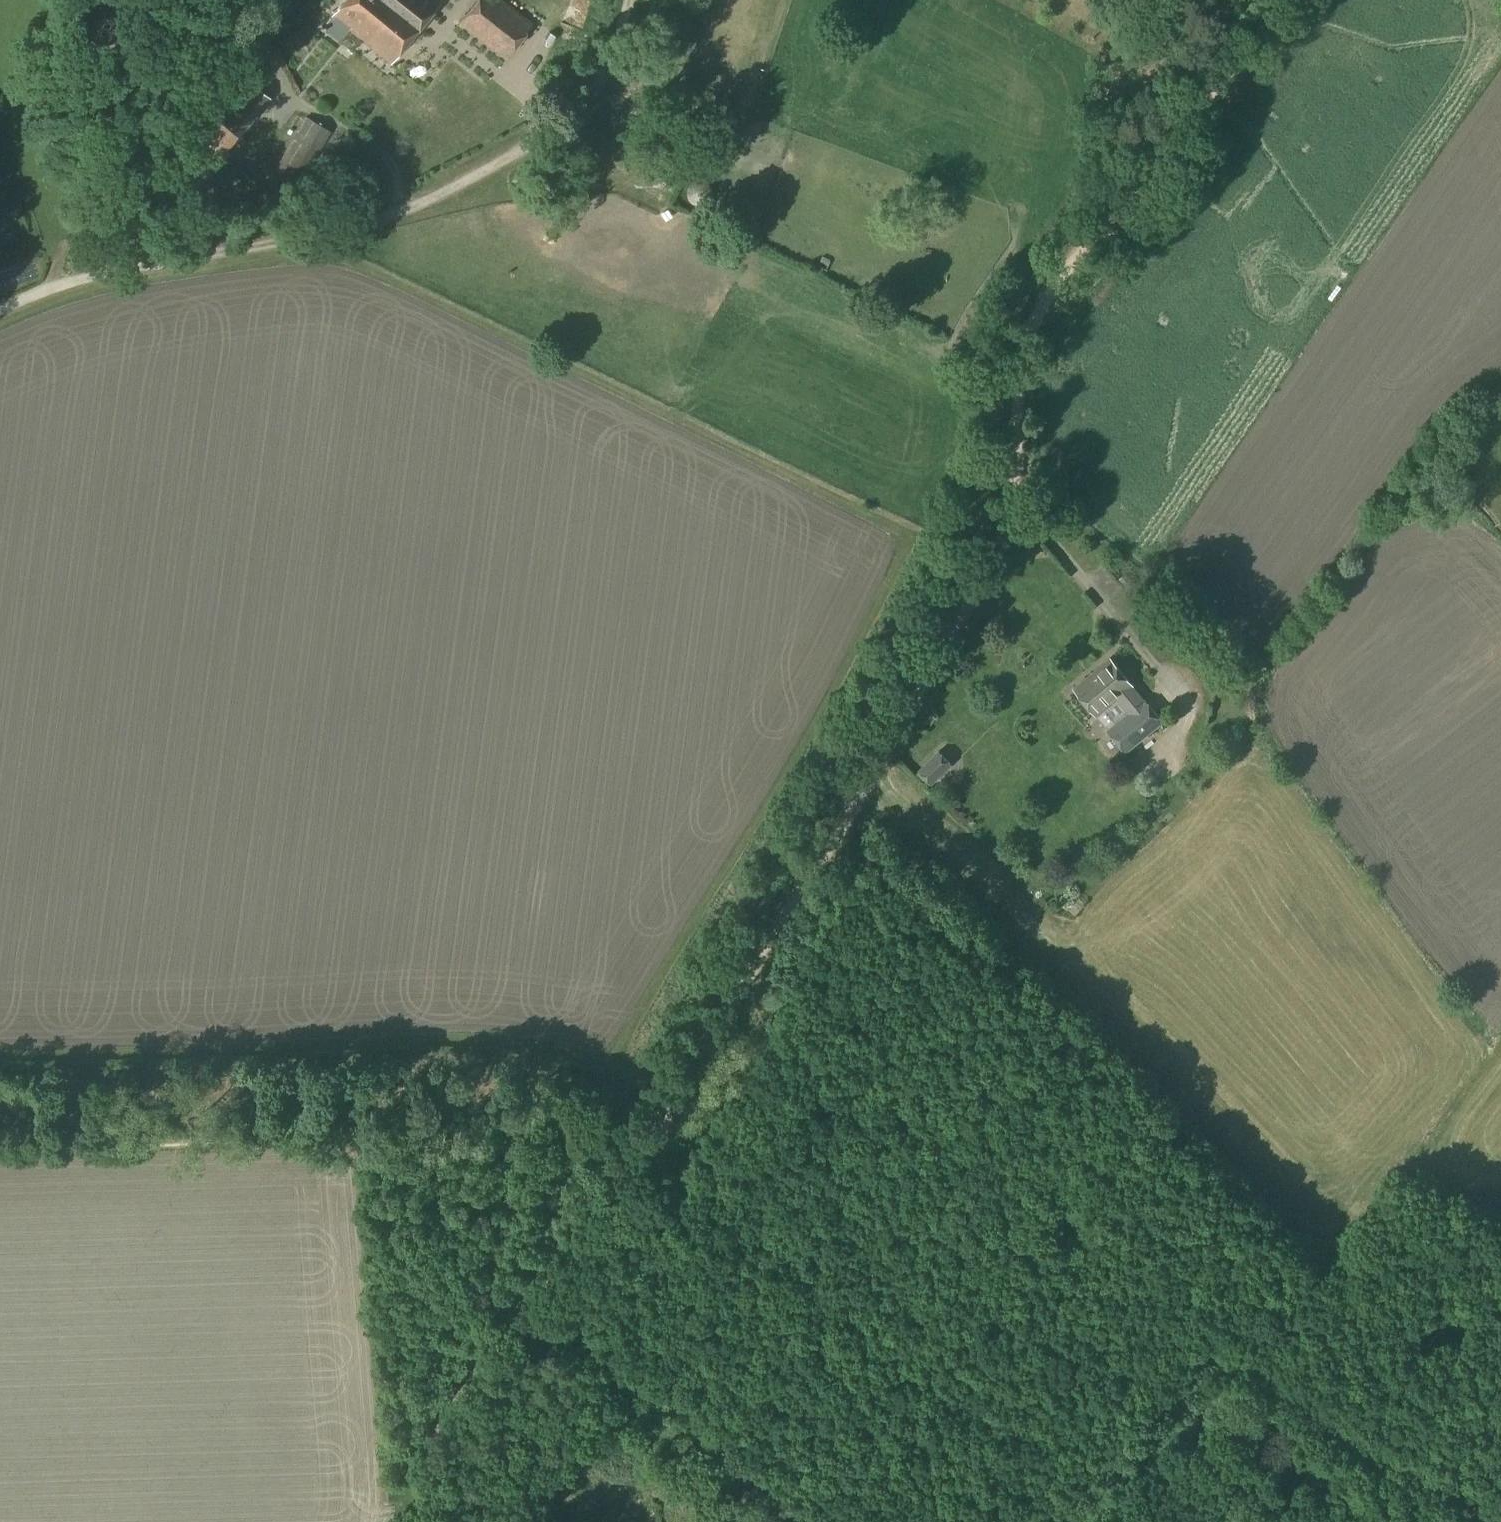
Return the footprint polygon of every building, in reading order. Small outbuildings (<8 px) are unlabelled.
[(415,33),(374,0),(345,0),(332,16),(324,26),(322,26),(322,30),(325,29),(339,41),(349,29),(391,63),(415,33)] [(415,33),(439,3),(435,0),(374,0),(415,33)] [(532,24),(501,0),(477,0),(459,23),(505,59),(532,24)] [(241,137),(251,124),(232,109),(222,122),(241,137)] [(299,189),(330,131),(306,116),(272,175),(299,189)] [(224,157),(239,138),(222,125),(207,144),(224,157)] [(1144,701),(1133,687),(1134,686),(1111,658),(1074,689),(1097,717),(1117,700),(1129,713),(1115,725),(1133,747),(1163,722),(1145,700),(1144,701)] [(933,785),(952,766),(939,753),(920,772),(933,785)]
